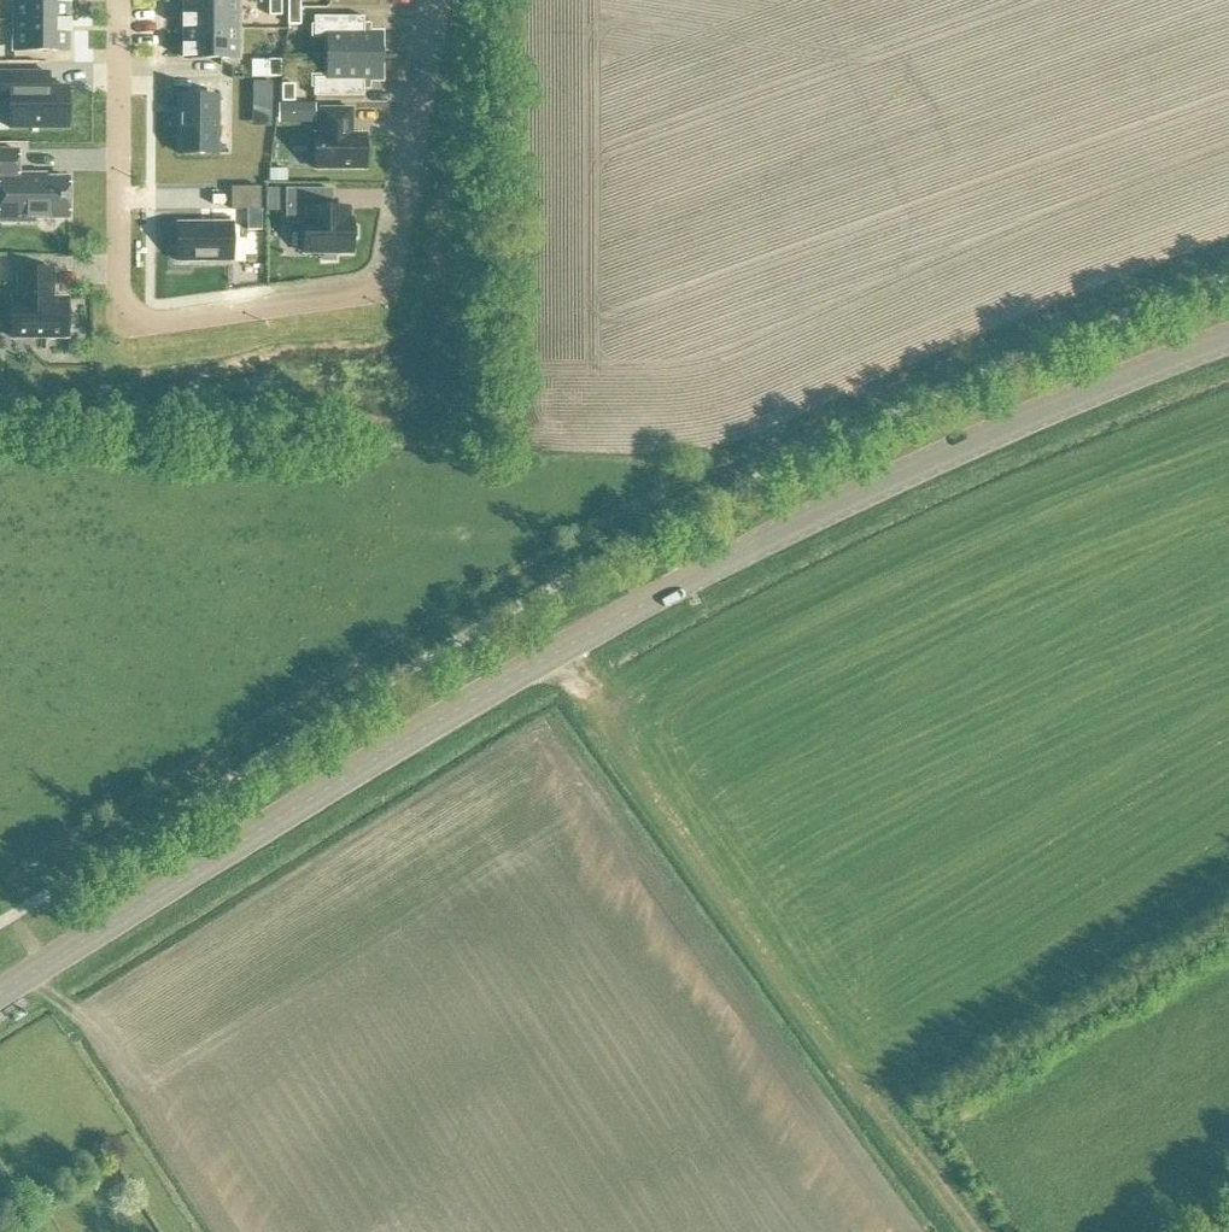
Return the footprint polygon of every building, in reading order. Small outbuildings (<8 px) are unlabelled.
[(68,22),(68,0),(14,0),(13,22),(68,22)] [(184,29),(238,29),(239,0),(184,0),(184,29)] [(269,17),(281,17),(281,0),(269,0),(269,17)] [(288,9),(300,9),(300,0),(288,0),(288,9)] [(300,9),(288,9),(288,26),(300,26),(300,9)] [(326,36),(326,57),(381,57),(381,34),(364,34),(364,18),(313,18),(313,36),(326,36)] [(68,22),(13,22),(13,51),(68,52),(68,22)] [(238,59),(238,29),(184,29),(184,59),(238,59)] [(381,57),(326,57),(326,79),(313,78),(313,97),(363,97),(363,81),(381,81),(381,57)] [(280,78),(281,61),(268,61),(268,78),(280,78)] [(68,88),(49,88),(49,74),(0,74),(0,102),(9,102),(9,129),(68,129),(68,88)] [(272,84),(252,83),(252,106),(271,106),(272,84)] [(294,102),(294,86),(282,86),(282,103),(294,102)] [(217,98),(179,97),(178,155),(217,155),(217,98)] [(315,105),(278,105),(279,125),(315,125),(315,105)] [(351,135),(351,126),(353,126),(353,110),(324,110),(324,135),(317,135),(317,169),(368,169),(368,135),(351,135)] [(0,151),(0,222),(34,222),(34,219),(68,219),(68,180),(36,180),(36,177),(17,177),(17,151),(0,151)] [(231,189),(231,211),(260,211),(260,189),(231,189)] [(279,189),(266,189),(266,212),(279,212),(279,189)] [(355,228),(351,224),(351,219),(349,219),(349,210),(329,209),(329,190),(286,190),(285,224),(304,224),(304,254),(322,254),(322,262),(335,262),(335,254),(350,254),(351,242),(355,238),(355,228)] [(232,224),(177,224),(177,263),(233,263),(232,224)] [(10,300),(10,338),(68,338),(68,300),(52,300),(52,270),(18,270),(18,300),(10,300)]
